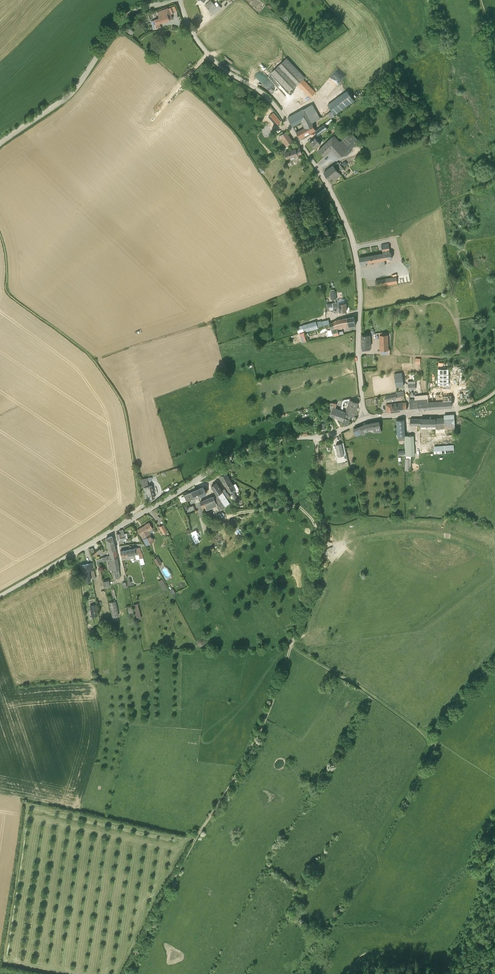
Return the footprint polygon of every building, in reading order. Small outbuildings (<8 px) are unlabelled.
[(211,0),(209,1),(205,5),(213,14),(217,12),(214,9),(217,7),(211,0)] [(160,17),(155,19),(155,20),(151,21),(154,30),(158,28),(157,24),(173,18),(168,8),(158,12),(160,17)] [(125,26),(122,29),(130,36),(133,32),(125,26)] [(287,58),(274,69),(271,73),(289,92),(298,84),(310,97),(315,92),(303,79),(305,77),(287,58)] [(334,89),(330,85),(333,82),(329,79),(325,84),(333,91),(334,89)] [(347,91),(328,105),(335,115),(354,101),(347,91)] [(297,132),(300,138),(315,129),(312,122),(320,118),(312,104),(303,109),(305,112),(302,120),(306,127),(297,132)] [(278,121),(275,115),(270,119),(273,124),(278,121)] [(324,124),(315,131),(318,135),(328,128),(324,124)] [(282,140),(286,146),(289,144),(293,141),(286,132),(282,135),(281,135),(283,139),(282,140)] [(334,136),(326,142),(340,157),(340,156),(347,155),(351,151),(350,149),(359,142),(351,134),(348,137),(346,135),(338,141),(334,136)] [(319,145),(321,143),(315,137),(310,142),(315,148),(319,145)] [(326,142),(318,150),(324,156),(332,149),(326,142)] [(295,158),(294,156),(297,155),(302,153),(300,148),(295,149),(285,153),(287,158),(290,157),(291,160),(295,158)] [(341,174),(339,172),(334,165),(324,172),(329,179),(333,177),(334,179),(338,176),(341,174)] [(361,267),(366,266),(365,263),(392,258),(391,252),(390,252),(388,243),(381,245),(383,253),(364,257),(359,258),(361,267)] [(395,276),(375,280),(377,287),(398,283),(397,281),(396,276),(395,276)] [(333,307),(334,312),(347,311),(346,302),(341,303),(339,303),(339,302),(333,302),(333,303),(327,303),(327,308),(333,307)] [(354,316),(347,318),(349,326),(356,325),(354,316)] [(333,322),(335,327),(338,326),(338,328),(349,326),(347,318),(336,320),(333,322)] [(331,328),(332,329),(333,336),(339,335),(339,331),(338,331),(337,328),(338,328),(338,326),(335,327),(331,328)] [(380,350),(381,350),(388,350),(388,335),(380,335),(380,350)] [(438,384),(448,384),(448,368),(438,368),(438,384)] [(403,371),(395,373),(397,387),(406,385),(403,371)] [(391,399),(397,397),(396,397),(404,395),(403,391),(395,393),(396,394),(386,396),(386,400),(391,399)] [(450,392),(428,395),(429,408),(441,406),(452,406),(450,392)] [(410,410),(429,408),(428,395),(423,395),(423,398),(409,399),(410,405),(410,410)] [(351,415),(354,416),(356,409),(355,409),(358,402),(353,401),(350,400),(351,398),(343,400),(340,409),(343,409),(343,406),(344,402),(344,401),(345,401),(348,400),(350,401),(346,411),(345,413),(351,415)] [(330,403),(328,409),(327,414),(335,417),(338,408),(335,408),(337,403),(333,402),(330,403)] [(386,404),(387,412),(400,411),(399,403),(386,404)] [(338,408),(335,417),(343,420),(345,413),(346,411),(342,410),(338,408)] [(343,420),(342,423),(348,425),(351,415),(345,413),(343,420)] [(421,418),(410,418),(410,425),(421,425),(436,425),(436,429),(436,436),(446,435),(446,436),(456,436),(454,417),(435,418),(421,418)] [(398,436),(399,436),(405,436),(404,419),(396,420),(398,436)] [(353,428),(355,435),(358,434),(359,436),(364,434),(363,431),(368,429),(368,428),(374,426),(375,430),(382,428),(380,421),(367,423),(356,426),(357,427),(353,428)] [(447,449),(455,449),(455,444),(435,445),(435,453),(447,453),(447,449)] [(229,478),(225,470),(219,473),(224,481),(229,478)] [(154,496),(152,485),(148,486),(147,478),(139,479),(141,488),(144,487),(144,492),(143,492),(145,499),(154,497),(154,496)] [(229,478),(224,481),(230,491),(230,490),(232,492),(238,489),(235,483),(233,485),(229,478)] [(225,506),(230,503),(227,499),(230,497),(227,493),(225,494),(224,495),(217,482),(212,486),(217,495),(214,497),(214,496),(206,499),(200,502),(202,507),(213,503),(217,511),(225,506)] [(191,496),(192,499),(206,493),(203,487),(192,491),(194,494),(194,495),(191,496)] [(194,494),(192,491),(184,495),(187,502),(192,499),(191,496),(194,495),(194,494)] [(239,499),(234,493),(231,495),(235,502),(239,499)] [(201,518),(207,543),(212,542),(207,517),(201,518)] [(137,529),(146,545),(154,540),(149,531),(152,528),(149,522),(145,524),(145,525),(144,525),(137,529)] [(163,534),(167,532),(163,524),(159,526),(163,534)] [(116,534),(117,538),(118,540),(125,539),(124,534),(123,529),(119,530),(120,533),(116,534)] [(197,533),(198,533),(198,532),(200,531),(199,529),(191,532),(193,535),(192,536),(193,539),(194,539),(196,543),(200,541),(198,537),(199,536),(197,533)] [(107,544),(114,542),(112,536),(106,539),(107,544)] [(122,560),(134,557),(133,554),(138,553),(139,559),(141,565),(144,564),(143,558),(142,552),(140,552),(139,547),(134,548),(131,549),(130,549),(128,549),(127,550),(124,550),(123,550),(120,551),(121,555),(122,560)] [(106,559),(117,557),(115,549),(109,550),(108,550),(109,550),(109,554),(111,554),(111,555),(107,556),(97,559),(98,561),(106,559)] [(162,563),(158,556),(153,559),(158,566),(162,563)] [(113,569),(115,578),(120,577),(119,571),(117,557),(106,559),(98,561),(99,564),(107,561),(108,570),(113,569)] [(89,570),(92,570),(92,565),(91,565),(91,563),(80,565),(82,578),(87,578),(90,577),(89,570)] [(112,617),(118,616),(115,601),(109,602),(112,617)]
